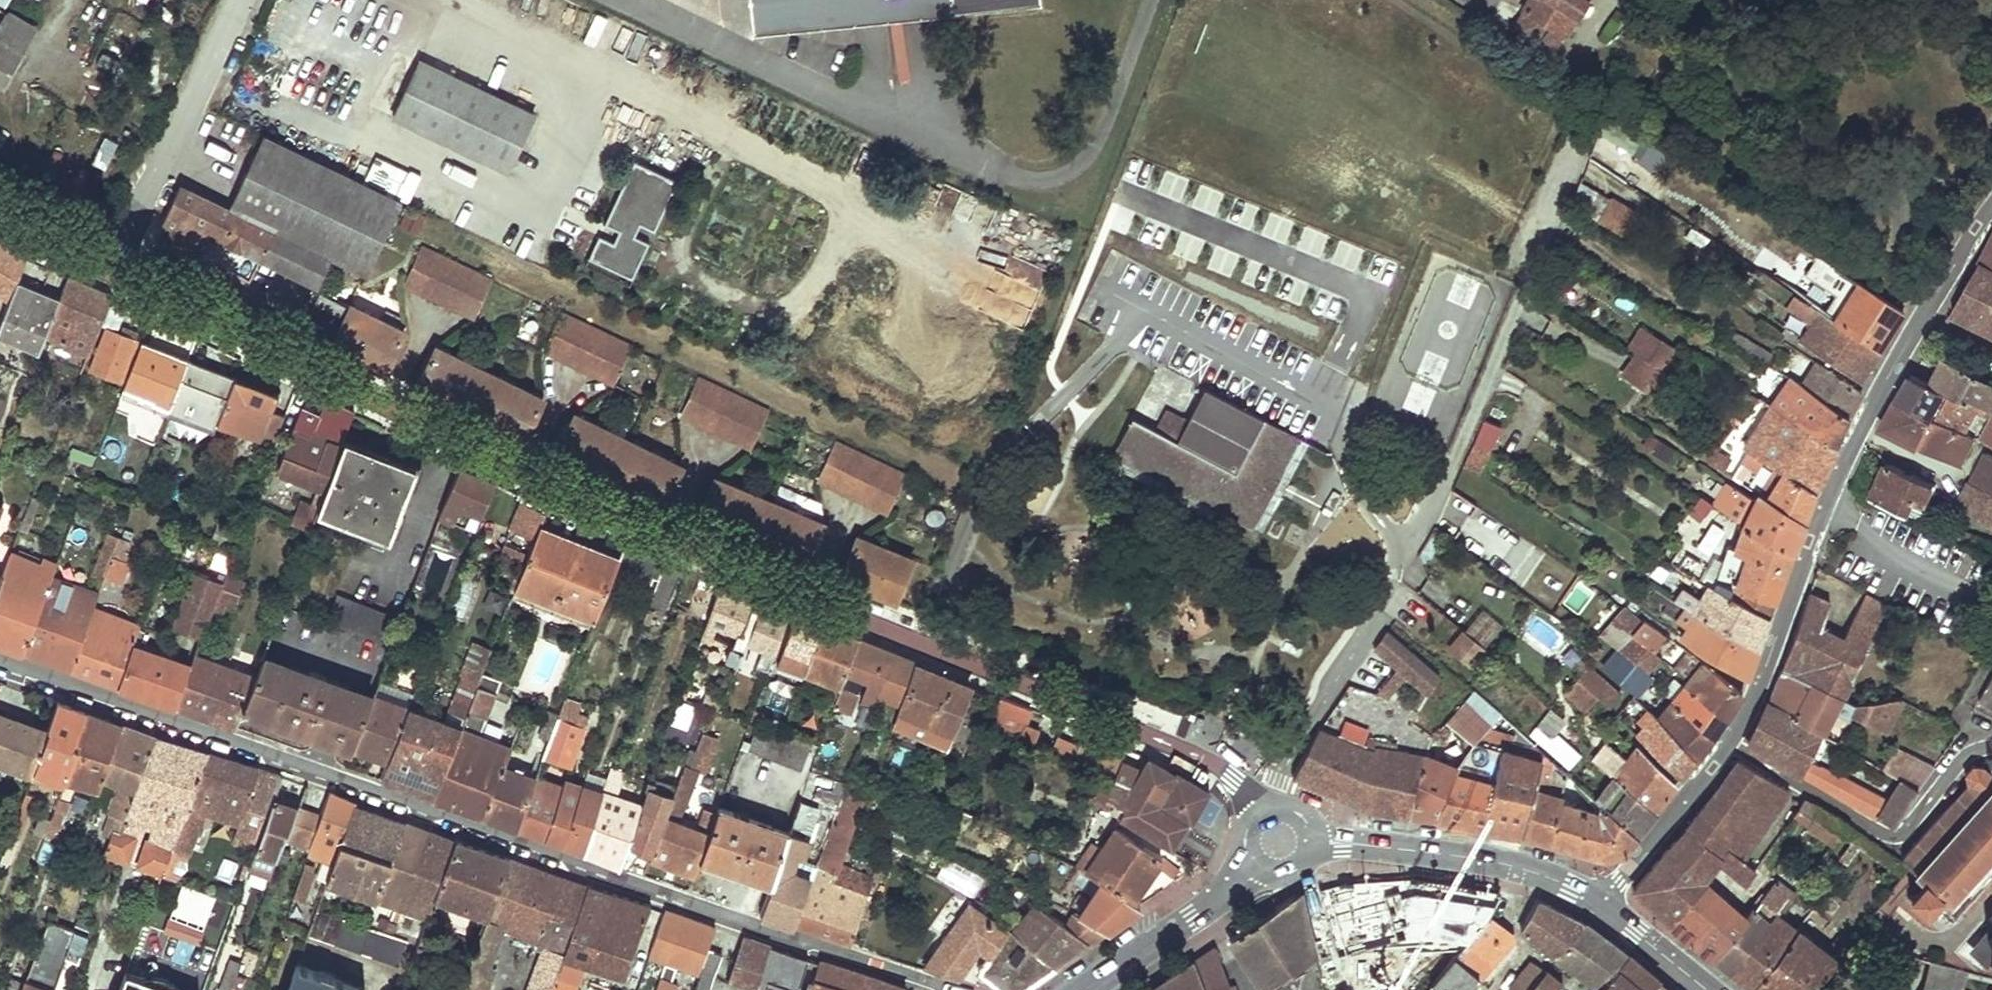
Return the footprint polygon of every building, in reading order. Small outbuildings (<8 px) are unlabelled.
[(3,87),(39,21),(2,0),(0,0),(0,85),(3,87)] [(758,25),(993,0),(755,0),(758,25)] [(1520,11),(1521,12),(1511,29),(1549,52),(1560,36),(1561,36),(1585,0),(1528,0),(1520,11)] [(423,54),(396,110),(511,164),(538,108),(423,54)] [(1608,131),(1595,159),(1604,163),(1616,136),(1608,131)] [(390,227),(404,198),(267,132),(232,204),(279,227),(280,226),(333,252),(356,263),(369,269),(390,227)] [(601,230),(590,253),(634,274),(652,237),(637,231),(642,219),(657,226),(680,176),(636,155),(606,219),(621,226),(615,237),(601,230)] [(321,281),(333,252),(280,226),(279,227),(232,204),(183,181),(159,233),(201,253),(202,250),(217,258),(228,234),(321,281)] [(1610,197),(1595,224),(1623,240),(1638,213),(1610,197)] [(1560,230),(1554,240),(1565,245),(1570,235),(1560,230)] [(1712,242),(1708,248),(1714,253),(1718,246),(1712,242)] [(0,243),(0,294),(9,300),(15,285),(25,259),(4,246),(0,243)] [(1983,261),(1991,266),(1991,243),(1983,261)] [(460,260),(426,244),(408,281),(442,297),(460,260)] [(996,272),(1041,291),(1049,271),(1004,253),(996,272)] [(1807,300),(1877,350),(1890,331),(1903,311),(1818,256),(1795,292),(1807,300)] [(493,276),(460,260),(442,297),(476,313),(493,276)] [(1953,313),(1991,332),(1991,266),(1983,261),(1967,287),(1962,297),(1953,313)] [(67,278),(57,304),(45,335),(88,355),(100,325),(110,302),(112,297),(89,287),(88,289),(74,282),(75,281),(67,278)] [(15,285),(9,300),(0,324),(0,331),(41,348),(45,335),(57,304),(15,285)] [(985,316),(1018,322),(1022,301),(988,295),(985,316)] [(1868,365),(1877,350),(1807,300),(1801,310),(1813,320),(1799,341),(1858,381),(1868,365)] [(125,307),(110,302),(100,325),(106,327),(90,370),(120,381),(121,379),(126,381),(141,343),(135,341),(136,339),(116,331),(125,307)] [(331,346),(378,369),(387,351),(393,354),(404,332),(401,330),(350,306),(331,346)] [(297,312),(292,323),(319,336),(325,325),(297,312)] [(563,313),(545,351),(613,382),(630,345),(563,313)] [(0,331),(0,337),(39,353),(41,348),(0,331)] [(1736,333),(1730,342),(1765,362),(1770,352),(1736,333)] [(169,409),(187,359),(142,341),(141,343),(126,381),(124,388),(153,399),(152,402),(169,409)] [(431,372),(423,391),(517,437),(526,418),(532,422),(543,399),(435,347),(425,369),(431,372)] [(393,354),(387,351),(378,369),(384,372),(393,354)] [(1648,392),(1664,373),(1638,357),(1625,378),(1648,392)] [(1932,385),(1944,391),(1951,394),(1970,403),(1973,399),(1991,408),(1991,381),(1946,358),(1932,385)] [(234,377),(187,359),(169,409),(215,426),(216,424),(234,377)] [(1816,362),(1801,385),(1848,418),(1856,403),(1861,392),(1816,362)] [(431,372),(425,369),(416,388),(423,391),(431,372)] [(1906,387),(1898,400),(1930,416),(1944,391),(1932,385),(1913,374),(1906,387)] [(277,394),(234,377),(216,424),(260,441),(277,394)] [(1790,377),(1771,405),(1834,449),(1842,432),(1848,418),(1801,385),(1790,377)] [(700,378),(682,416),(750,447),(767,410),(700,378)] [(1261,413),(1201,382),(1185,413),(1173,436),(1233,467),(1261,413)] [(1511,387),(1499,382),(1483,420),(1495,424),(1511,387)] [(1920,446),(1959,465),(1973,439),(1963,434),(1975,412),(1991,421),(1991,408),(1973,399),(1970,403),(1951,394),(1936,420),(1934,419),(1920,446)] [(302,410),(277,472),(319,489),(325,492),(343,442),(354,414),(326,400),(318,417),(302,410)] [(1890,414),(1882,427),(1920,446),(1934,419),(1930,416),(1898,400),(1890,414)] [(1185,413),(1163,402),(1151,424),(1173,436),(1185,413)] [(1783,472),(1813,492),(1824,470),(1834,449),(1771,405),(1744,449),(1748,452),(1762,460),(1771,466),(1772,464),(1783,472)] [(1129,413),(1105,459),(1256,537),(1308,437),(1261,413),(1233,467),(1173,436),(1151,424),(1129,413)] [(571,440),(562,459),(584,470),(631,493),(656,504),(665,486),(671,489),(682,467),(574,415),(564,437),(571,440)] [(526,418),(517,437),(523,440),(532,422),(526,418)] [(1483,420),(1474,443),(1489,452),(1501,427),(1495,424),(1483,420)] [(1983,439),(1991,443),(1991,423),(1983,439)] [(564,437),(555,455),(562,459),(571,440),(564,437)] [(1698,455),(1720,470),(1728,458),(1718,450),(1720,447),(1708,440),(1698,455)] [(317,513),(390,540),(416,470),(343,442),(325,492),(319,507),(317,513)] [(837,443),(819,480),(886,512),(904,475),(837,443)] [(1489,452),(1474,443),(1462,465),(1478,473),(1489,452)] [(1748,452),(1741,462),(1750,467),(1756,471),(1762,460),(1748,452)] [(1970,482),(1991,493),(1991,456),(1985,453),(1970,482)] [(1731,477),(1740,483),(1750,467),(1741,462),(1731,477)] [(1887,463),(1871,498),(1924,523),(1931,507),(1926,505),(1935,486),(1887,463)] [(475,476),(459,469),(439,516),(465,527),(472,512),(482,516),(495,485),(475,476)] [(1783,472),(1766,500),(1802,522),(1807,508),(1813,492),(1783,472)] [(712,504),(705,524),(801,563),(809,544),(816,547),(825,524),(715,479),(705,502),(712,504)] [(1743,493),(1727,482),(1712,504),(1741,522),(1738,526),(1743,528),(1792,551),(1797,537),(1802,522),(1766,500),(1758,495),(1756,500),(1743,493)] [(1970,482),(1966,490),(1959,504),(1991,520),(1991,493),(1970,482)] [(665,486),(656,504),(662,507),(671,489),(665,486)] [(319,507),(325,492),(319,489),(314,505),(319,507)] [(1712,504),(1700,496),(1691,510),(1702,517),(1712,504)] [(32,497),(20,530),(27,533),(33,516),(32,515),(38,499),(32,497)] [(491,499),(484,523),(504,528),(510,504),(491,499)] [(317,513),(319,507),(314,505),(301,500),(292,525),(310,532),(317,513)] [(545,514),(519,502),(507,530),(533,543),(539,527),(545,514)] [(705,502),(698,521),(705,524),(712,504),(705,502)] [(209,547),(232,556),(242,530),(218,521),(209,547)] [(1960,530),(1951,526),(1947,534),(1956,538),(1960,530)] [(515,589),(555,604),(579,544),(539,527),(533,543),(515,589)] [(1792,551),(1743,528),(1735,549),(1727,546),(1722,562),(1714,587),(1768,618),(1779,587),(1792,551)] [(130,541),(119,536),(111,557),(104,578),(120,583),(130,556),(125,554),(130,541)] [(895,601),(912,560),(857,537),(848,560),(855,563),(847,582),(895,601)] [(579,544),(555,604),(595,621),(612,577),(619,559),(579,544)] [(809,544),(801,563),(808,566),(816,547),(809,544)] [(619,559),(612,577),(649,591),(661,559),(625,545),(619,559)] [(0,584),(0,644),(2,644),(24,652),(51,577),(56,564),(19,549),(17,556),(12,554),(2,577),(0,584)] [(1679,550),(1671,564),(1679,569),(1687,555),(1679,550)] [(111,557),(100,553),(92,575),(103,579),(104,578),(111,557)] [(1687,555),(1679,569),(1700,581),(1708,568),(1687,555)] [(1710,586),(1714,587),(1722,562),(1715,558),(1708,568),(1700,581),(1709,587),(1710,586)] [(855,563),(848,560),(840,579),(847,582),(855,563)] [(687,570),(665,562),(647,610),(664,617),(678,578),(683,579),(687,570)] [(233,572),(227,570),(222,585),(213,608),(224,611),(228,600),(233,603),(241,582),(231,578),(233,572)] [(172,628),(201,639),(213,608),(222,585),(193,574),(172,628)] [(98,594),(51,577),(24,652),(47,660),(71,669),(92,609),(98,594)] [(719,585),(699,577),(686,613),(707,620),(719,585)] [(707,620),(702,634),(711,638),(716,624),(738,632),(748,637),(753,624),(760,605),(762,601),(740,592),(720,583),(719,585),(707,620)] [(1682,589),(1675,601),(1696,614),(1757,649),(1760,639),(1768,618),(1714,587),(1710,586),(1709,587),(1701,600),(1682,589)] [(1656,588),(1650,596),(1666,605),(1662,610),(1687,627),(1681,638),(1695,647),(1746,679),(1750,669),(1757,649),(1696,614),(1675,601),(1656,588)] [(555,604),(515,589),(511,598),(552,614),(555,604)] [(1830,603),(1809,594),(1801,616),(1781,670),(1839,697),(1888,605),(1867,593),(1842,640),(1819,630),(1830,603)] [(338,595),(326,623),(390,647),(401,620),(338,595)] [(595,621),(555,604),(552,614),(592,630),(595,621)] [(759,627),(752,644),(762,649),(756,665),(768,670),(788,616),(760,605),(753,624),(759,627)] [(93,677),(119,687),(133,646),(140,628),(92,609),(71,669),(93,677)] [(1658,657),(1630,635),(1642,621),(1635,616),(1629,611),(1604,640),(1616,649),(1645,675),(1658,657)] [(1464,631),(1485,648),(1501,628),(1480,612),(1464,631)] [(808,619),(796,615),(778,665),(805,675),(805,674),(822,625),(808,619)] [(1642,621),(1630,635),(1658,657),(1663,652),(1652,644),(1660,633),(1642,620),(1642,621)] [(822,625),(805,674),(841,687),(859,640),(840,632),(822,625)] [(1441,676),(1386,628),(1373,646),(1429,694),(1441,676)] [(1485,648),(1464,631),(1451,647),(1471,664),(1485,648)] [(748,637),(738,632),(733,646),(743,650),(748,637)] [(833,707),(851,714),(858,693),(857,693),(863,679),(869,681),(861,700),(875,706),(879,696),(892,654),(875,647),(859,640),(841,687),(833,707)] [(444,722),(459,727),(482,673),(492,648),(478,642),(468,667),(465,666),(444,722)] [(133,646),(119,687),(146,696),(176,707),(190,666),(133,646)] [(743,650),(733,646),(726,660),(738,665),(743,650)] [(1596,646),(1593,650),(1598,654),(1602,650),(1596,646)] [(1635,694),(1635,695),(1649,678),(1645,675),(1616,649),(1602,666),(1635,694)] [(905,659),(892,654),(879,696),(904,705),(901,713),(951,733),(969,688),(918,667),(919,665),(905,659)] [(1694,656),(1680,674),(1688,680),(1702,663),(1694,656)] [(255,679),(194,657),(190,666),(176,707),(206,718),(236,729),(243,710),(255,679)] [(310,675),(263,658),(255,679),(243,710),(324,739),(352,748),(372,697),(345,687),(320,679),(321,674),(312,670),(310,675)] [(1685,685),(1724,718),(1733,705),(1741,692),(1702,663),(1688,680),(1684,684),(1685,685)] [(1589,666),(1564,693),(1583,711),(1596,695),(1603,702),(1615,689),(1590,667),(1589,666)] [(1774,687),(1768,704),(1821,734),(1833,710),(1847,718),(1850,711),(1883,729),(1900,699),(1897,698),(1853,704),(1839,697),(1781,670),(1774,687)] [(493,677),(482,673),(459,727),(433,798),(456,806),(480,815),(501,765),(503,766),(510,749),(478,736),(496,692),(488,689),(493,677)] [(1381,689),(1415,712),(1426,697),(1392,674),(1381,689)] [(501,680),(493,677),(488,689),(496,692),(501,680)] [(1979,701),(1991,708),(1991,677),(1979,701)] [(411,693),(380,682),(375,696),(372,695),(372,697),(352,748),(389,762),(409,708),(406,707),(411,693)] [(1685,685),(1672,702),(1711,739),(1718,727),(1724,718),(1685,685)] [(682,689),(679,697),(685,699),(688,691),(682,689)] [(1615,689),(1603,702),(1609,707),(1621,694),(1615,689)] [(707,691),(702,705),(711,708),(720,711),(724,700),(715,697),(716,694),(707,691)] [(1474,691),(1446,721),(1474,743),(1489,726),(1476,714),(1487,703),(1474,691)] [(1640,704),(1633,697),(1617,717),(1620,720),(1627,714),(1629,715),(1640,704)] [(989,725),(1035,745),(1040,733),(1026,727),(1032,711),(1007,701),(1000,698),(989,725)] [(543,757),(569,767),(584,727),(573,723),(580,704),(565,699),(564,702),(559,714),(549,741),(543,757)] [(71,707),(57,702),(46,732),(33,771),(64,782),(86,712),(71,707)] [(678,702),(670,726),(687,732),(695,707),(678,702)] [(1672,702),(1656,719),(1695,759),(1703,749),(1711,739),(1672,702)] [(783,713),(758,703),(753,717),(778,726),(783,713)] [(1762,714),(1748,744),(1893,826),(1916,790),(1900,781),(1886,802),(1808,760),(1821,734),(1768,704),(1762,714)] [(389,762),(382,779),(406,788),(433,798),(459,727),(444,722),(409,708),(389,762)] [(1563,720),(1550,708),(1530,732),(1543,744),(1563,720)] [(0,709),(0,760),(33,771),(46,732),(31,727),(13,720),(15,715),(0,709)] [(539,736),(549,741),(559,714),(549,711),(539,736)] [(45,834),(36,858),(45,863),(66,813),(76,783),(98,791),(102,779),(122,725),(104,719),(86,712),(64,782),(51,819),(45,834)] [(33,721),(15,715),(13,720),(31,727),(33,721)] [(1653,716),(1635,734),(1680,778),(1688,768),(1695,759),(1656,719),(1653,716)] [(696,768),(705,772),(723,727),(707,721),(696,750),(690,766),(696,768)] [(118,784),(103,834),(111,837),(114,830),(121,833),(157,739),(140,732),(122,725),(102,779),(118,784)] [(810,745),(757,725),(747,749),(801,770),(810,745)] [(1293,776),(1358,804),(1373,748),(1366,746),(1351,741),(1341,736),(1319,727),(1293,776)] [(1511,752),(1474,743),(1456,766),(1435,819),(1521,834),(1542,751),(1517,730),(1511,752)] [(1614,730),(1609,736),(1618,744),(1623,738),(1614,730)] [(128,863),(143,819),(153,823),(138,866),(161,874),(207,754),(182,746),(157,739),(121,833),(114,830),(111,837),(105,854),(128,863)] [(1368,739),(1366,746),(1373,748),(1378,749),(1395,753),(1396,750),(1397,749),(1368,739)] [(1070,744),(1063,758),(1114,780),(1130,787),(1140,770),(1121,763),(1123,756),(1116,753),(1113,759),(1082,746),(1081,749),(1070,744)] [(1613,776),(1655,812),(1666,798),(1675,785),(1636,747),(1625,760),(1612,749),(1599,765),(1613,776)] [(691,748),(685,764),(690,766),(696,750),(691,748)] [(1378,749),(1373,748),(1358,804),(1387,811),(1393,764),(1376,761),(1378,749)] [(1425,755),(1396,750),(1395,753),(1393,764),(1387,811),(1409,815),(1425,755)] [(1552,767),(1554,762),(1542,751),(1521,834),(1550,841),(1560,803),(1565,782),(1560,781),(1561,776),(1552,767)] [(1935,765),(1905,752),(1891,775),(1900,781),(1916,790),(1935,765)] [(161,874),(176,880),(187,850),(189,851),(194,836),(193,836),(202,810),(239,824),(236,831),(260,839),(273,800),(281,777),(245,766),(207,754),(161,874)] [(1456,766),(1425,755),(1409,815),(1435,819),(1456,766)] [(1191,781),(1176,772),(1175,774),(1147,758),(1140,770),(1130,787),(1118,807),(1123,810),(1118,819),(1171,850),(1187,823),(1191,825),(1209,791),(1191,781)] [(1741,858),(1787,795),(1788,789),(1738,759),(1716,788),(1686,826),(1721,855),(1728,847),(1741,858)] [(1982,764),(1971,762),(1963,772),(1964,781),(1900,854),(1912,864),(1909,868),(1920,878),(1945,899),(1963,916),(1991,883),(1991,772),(1982,764)] [(690,766),(685,764),(682,773),(693,777),(696,768),(690,766)] [(503,766),(501,765),(480,815),(496,821),(517,828),(533,784),(535,777),(503,766)] [(615,796),(625,773),(611,768),(607,778),(583,852),(600,859),(621,867),(643,806),(615,796)] [(570,847),(583,852),(607,778),(587,771),(581,786),(563,845),(570,847)] [(693,777),(682,773),(673,797),(653,851),(650,860),(694,876),(699,859),(716,813),(705,809),(699,824),(699,827),(676,819),(678,816),(693,777)] [(835,779),(821,775),(813,799),(827,804),(825,809),(836,813),(844,791),(847,784),(835,779)] [(1595,799),(1636,836),(1646,823),(1655,812),(1613,776),(1600,792),(1595,799)] [(1130,787),(1114,780),(1104,801),(1118,807),(1130,787)] [(533,784),(517,828),(536,835),(563,845),(581,786),(564,781),(560,794),(533,784)] [(636,844),(653,851),(673,797),(649,789),(643,806),(621,867),(627,869),(633,853),(636,844)] [(861,797),(844,791),(836,813),(833,821),(850,827),(861,797)] [(345,799),(331,792),(322,817),(310,849),(308,855),(334,863),(355,806),(356,803),(345,799)] [(36,797),(25,793),(1,858),(12,862),(36,797)] [(1636,836),(1595,799),(1593,812),(1560,803),(1550,841),(1604,857),(1623,851),(1636,836)] [(1794,818),(1786,830),(1798,838),(1807,828),(1834,845),(1842,835),(1848,826),(1834,815),(1805,799),(1794,818)] [(249,869),(271,876),(286,839),(299,809),(273,800),(260,839),(256,850),(249,869)] [(815,807),(798,801),(787,831),(771,884),(760,915),(776,920),(794,926),(795,924),(818,867),(802,861),(815,821),(811,820),(815,807)] [(377,814),(355,806),(334,863),(327,882),(428,916),(435,898),(456,841),(440,836),(377,814)] [(771,884),(787,831),(718,808),(716,813),(699,859),(753,878),(771,884)] [(322,817),(299,809),(286,839),(310,849),(322,817)] [(40,815),(34,829),(45,834),(51,819),(40,815)] [(1094,850),(1082,867),(1102,881),(1132,901),(1157,865),(1162,857),(1115,826),(1107,838),(1098,833),(1092,842),(1094,844),(1091,848),(1094,850)] [(1721,855),(1686,826),(1651,869),(1634,890),(1672,923),(1703,883),(1707,877),(1707,873),(1718,859),(1721,855)] [(1869,840),(1848,826),(1842,835),(1862,849),(1869,840)] [(82,831),(78,842),(96,848),(100,838),(82,831)] [(260,839),(236,831),(233,842),(256,850),(260,839)] [(845,844),(828,838),(822,855),(838,862),(845,844)] [(456,841),(435,898),(488,917),(509,860),(510,859),(483,849),(457,839),(456,841)] [(1067,840),(1064,846),(1070,848),(1072,842),(1067,840)] [(1869,840),(1862,849),(1903,876),(1909,868),(1901,862),(1869,840)] [(636,844),(633,853),(650,860),(653,851),(636,844)] [(1721,855),(1718,859),(1737,875),(1747,862),(1741,858),(1728,847),(1721,855)] [(895,855),(884,850),(877,865),(887,870),(895,855)] [(1162,857),(1157,865),(1161,867),(1167,859),(1163,856),(1162,857)] [(873,879),(822,857),(818,867),(795,924),(821,933),(850,942),(873,879)] [(1179,869),(1167,859),(1161,867),(1172,876),(1179,869)] [(535,946),(542,949),(562,956),(586,889),(546,874),(509,860),(488,917),(487,919),(503,924),(502,925),(537,940),(535,946)] [(939,881),(953,886),(961,868),(947,862),(939,881)] [(1754,868),(1747,862),(1737,875),(1741,878),(1746,877),(1754,868)] [(315,871),(303,867),(292,897),(303,902),(315,871)] [(1920,878),(1904,897),(1928,918),(1945,899),(1920,878)] [(1714,957),(1730,970),(1776,914),(1793,892),(1776,879),(1773,883),(1764,893),(1753,910),(1751,907),(1743,919),(1714,957)] [(1079,917),(1104,931),(1120,920),(1140,906),(1132,901),(1102,881),(1079,917)] [(1743,919),(1703,883),(1672,923),(1714,957),(1743,919)] [(166,935),(203,943),(214,894),(177,886),(166,935)] [(555,975),(577,983),(584,964),(625,979),(651,906),(617,896),(587,886),(586,889),(562,956),(555,975)] [(1761,892),(1751,907),(1753,910),(1764,893),(1761,892)] [(1290,897),(1229,938),(1263,989),(1264,989),(1314,957),(1300,894),(1290,897)] [(1520,929),(1555,957),(1583,922),(1538,899),(1520,929)] [(1009,928),(1055,966),(1074,952),(1104,931),(1079,917),(1054,902),(1047,912),(1036,904),(1019,923),(1012,917),(1004,925),(1009,928)] [(1055,966),(1009,928),(1006,933),(1001,929),(1001,928),(969,906),(925,968),(938,972),(956,978),(978,947),(989,955),(978,971),(998,986),(999,989),(1000,989),(1020,989),(1028,984),(1055,966)] [(381,917),(378,926),(393,931),(400,911),(394,909),(389,920),(381,917)] [(408,941),(317,910),(307,936),(399,967),(408,941)] [(715,929),(691,920),(665,911),(650,956),(665,961),(655,989),(675,989),(677,985),(670,982),(676,965),(700,973),(708,949),(715,929)] [(1730,970),(1753,987),(1798,930),(1776,914),(1730,970)] [(1455,956),(1479,979),(1512,939),(1511,935),(1488,916),(1457,953),(1455,956)] [(494,967),(488,965),(496,944),(494,943),(500,925),(502,925),(503,924),(487,919),(459,989),(486,989),(494,967)] [(81,920),(77,931),(88,935),(92,925),(81,920)] [(72,944),(83,948),(88,935),(77,931),(49,921),(22,989),(55,989),(72,944)] [(1583,922),(1555,957),(1573,971),(1601,936),(1583,922)] [(1979,929),(1991,941),(1991,932),(1984,924),(1979,929)] [(502,925),(500,925),(494,943),(496,944),(502,925)] [(1968,942),(1985,957),(1991,949),(1991,941),(1979,929),(1968,942)] [(1753,987),(1757,989),(1808,989),(1813,985),(1838,960),(1798,930),(1753,987)] [(430,935),(422,932),(411,962),(419,965),(430,935)] [(1847,933),(1840,942),(1847,948),(1854,939),(1847,933)] [(1601,936),(1573,971),(1598,989),(1628,955),(1601,936)] [(742,939),(727,981),(727,983),(751,989),(764,989),(765,987),(763,983),(759,982),(761,974),(799,987),(809,958),(791,953),(757,942),(744,938),(742,939)] [(1193,961),(1205,989),(1218,989),(1230,986),(1215,947),(1193,961)] [(542,949),(528,989),(550,989),(555,975),(562,956),(542,949)] [(727,983),(714,979),(722,954),(708,949),(700,973),(695,989),(751,989),(727,983)] [(1658,981),(1628,955),(1598,989),(1597,989),(1668,989),(1658,981)] [(1479,979),(1455,956),(1431,984),(1432,985),(1428,989),(1469,989),(1479,979)] [(231,958),(219,989),(230,989),(236,975),(241,962),(231,958)] [(1965,968),(1932,960),(1924,989),(1958,989),(1965,968)] [(906,989),(885,983),(829,964),(819,961),(810,989),(906,989)] [(1193,961),(1182,969),(1172,976),(1177,989),(1205,989),(1193,961)] [(1518,989),(1528,989),(1544,970),(1534,962),(1514,987),(1518,989)] [(296,965),(287,989),(365,989),(296,965)] [(1562,984),(1544,970),(1528,989),(1557,989),(1562,984)] [(236,975),(230,989),(239,989),(244,977),(236,975)] [(555,975),(550,989),(575,989),(577,983),(555,975)] [(1151,989),(1177,989),(1172,976),(1154,988),(1151,989)] [(1880,986),(1884,989),(1889,989),(1894,985),(1888,979),(1880,986)]
